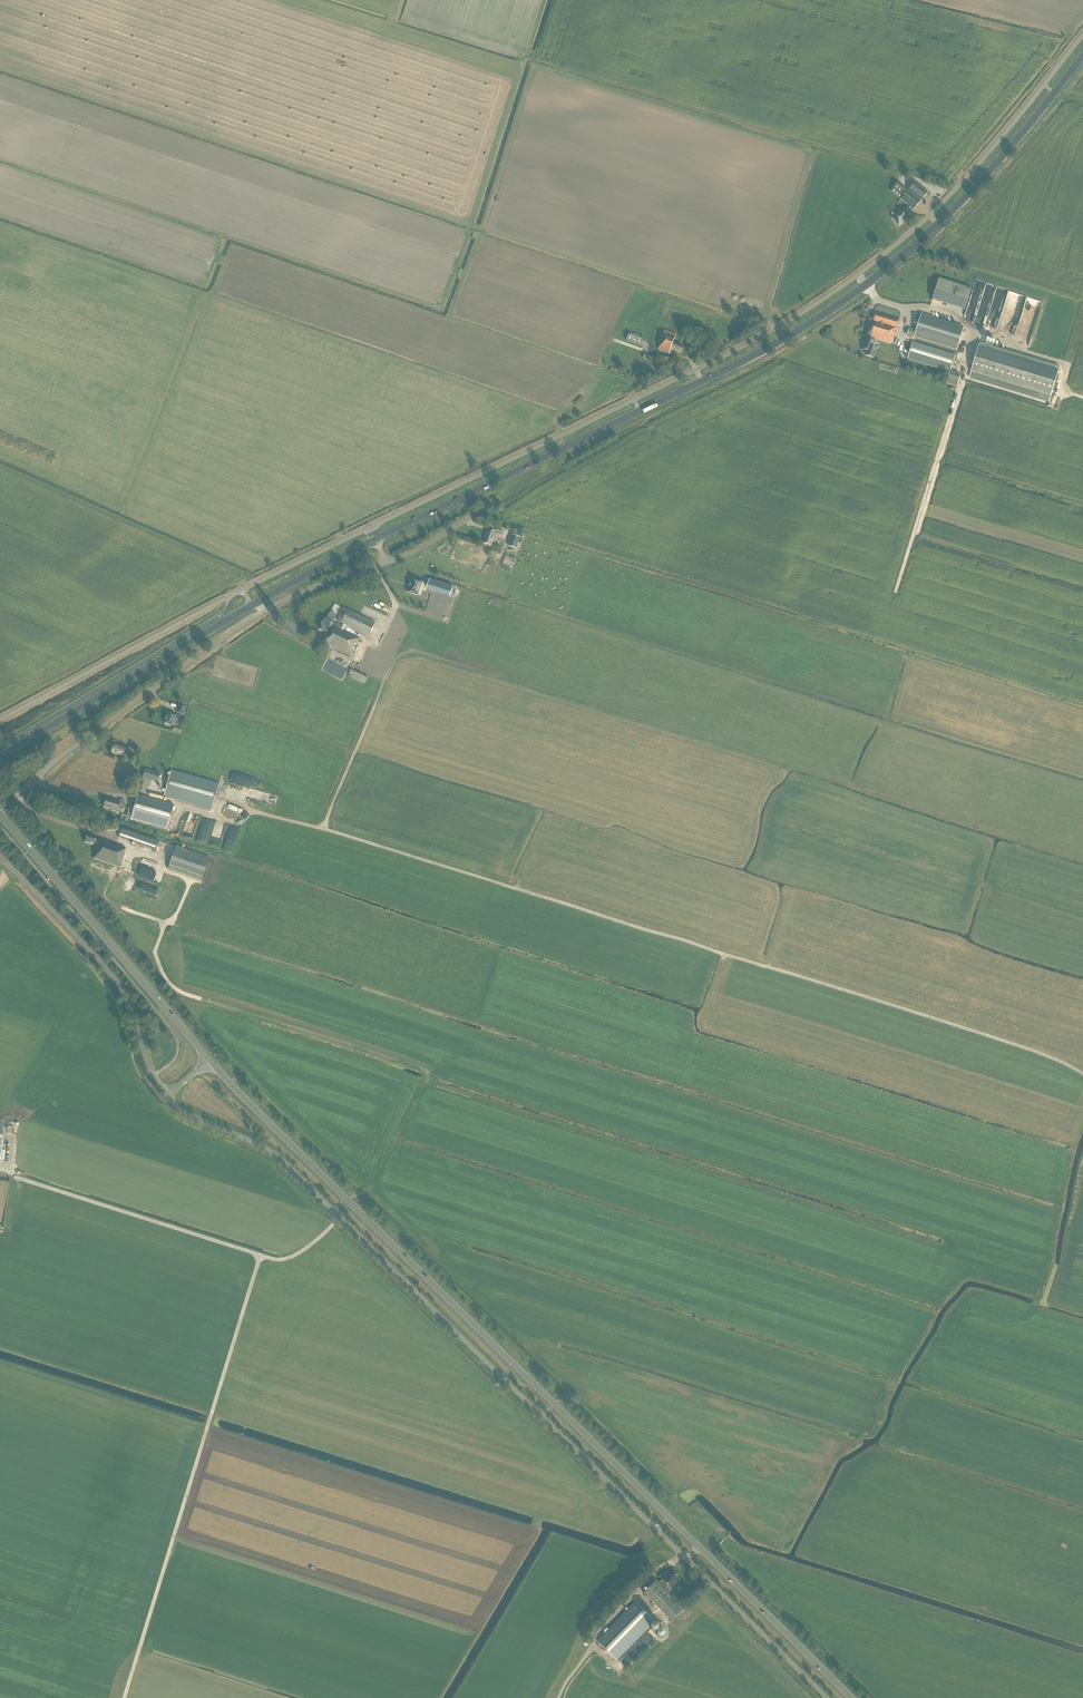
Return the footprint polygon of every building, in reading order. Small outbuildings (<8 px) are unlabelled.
[(920,201),(908,191),(898,182),(891,191),(910,207),(908,209),(912,212),(920,201)] [(908,191),(920,201),(928,193),(915,182),(908,191)] [(909,217),(903,210),(901,212),(898,209),(892,214),(894,217),(892,218),(899,226),(909,217)] [(939,279),(933,297),(965,306),(971,289),(939,279)] [(988,317),(995,318),(999,300),(1001,300),(1004,288),(998,286),(997,290),(995,290),(988,317)] [(989,298),(981,295),(973,322),(981,325),(989,298)] [(970,299),(964,317),(970,319),(976,301),(970,299)] [(873,311),(897,317),(899,311),(875,304),(873,311)] [(866,336),(867,336),(875,339),(890,344),(892,339),(893,340),(898,321),(873,313),(866,336)] [(908,359),(924,364),(950,372),(955,355),(927,346),(928,341),(957,350),(964,328),(921,315),(916,331),(909,329),(907,335),(914,337),(908,359)] [(676,335),(664,330),(657,350),(669,354),(671,349),(682,353),(683,348),(673,344),(676,335)] [(629,333),(626,341),(641,346),(644,338),(629,333)] [(872,348),(875,339),(867,336),(866,339),(865,339),(863,343),(864,344),(862,350),(866,351),(865,356),(874,359),(877,349),(872,348)] [(1059,369),(979,345),(969,378),(1049,403),(1059,369)] [(960,378),(949,375),(947,384),(957,387),(960,378)] [(504,532),(497,530),(495,534),(487,531),(483,543),(492,546),(493,542),(494,543),(497,535),(502,537),(504,532)] [(512,535),(509,546),(516,549),(520,537),(512,535)] [(505,555),(503,560),(510,563),(512,557),(505,555)] [(453,587),(430,579),(428,584),(422,582),(422,581),(412,578),(408,592),(421,596),(422,592),(425,593),(427,589),(450,596),(453,587)] [(374,622),(348,609),(342,623),(368,635),(374,622)] [(327,639),(325,643),(351,656),(360,639),(341,630),(343,626),(338,624),(337,625),(333,623),(333,622),(325,618),(320,629),(328,633),(325,638),(327,639)] [(364,684),(368,677),(351,669),(348,677),(364,684)] [(183,714),(184,711),(186,706),(180,704),(177,712),(183,714)] [(175,718),(176,715),(168,713),(164,723),(173,726),(173,724),(177,726),(179,719),(175,718)] [(111,753),(121,756),(122,752),(126,753),(127,749),(113,745),(111,753)] [(157,782),(159,774),(145,769),(142,777),(157,782)] [(211,810),(218,783),(171,770),(164,797),(211,810)] [(241,783),(242,774),(234,773),(233,781),(241,783)] [(240,790),(249,793),(254,779),(245,776),(240,790)] [(141,794),(156,794),(156,783),(150,783),(150,780),(142,780),(141,794)] [(167,829),(173,805),(138,795),(131,819),(167,829)] [(119,802),(106,798),(104,808),(117,811),(118,809),(122,810),(125,801),(120,800),(119,802)] [(197,818),(193,817),(194,816),(188,814),(183,837),(191,839),(197,818)] [(197,841),(205,843),(210,824),(201,822),(197,841)] [(121,828),(118,837),(156,851),(159,842),(121,828)] [(96,837),(87,834),(85,842),(94,845),(94,844),(98,846),(94,859),(120,868),(125,853),(124,853),(126,848),(96,838),(96,837)] [(232,852),(236,836),(227,834),(222,850),(232,852)] [(209,845),(218,848),(220,841),(212,838),(209,845)] [(209,858),(176,846),(168,869),(201,881),(209,858)] [(115,900),(122,887),(115,883),(108,897),(115,900)] [(659,1583),(665,1589),(668,1585),(671,1588),(680,1579),(672,1571),(667,1576),(666,1576),(659,1583)] [(665,1589),(659,1583),(656,1580),(643,1593),(672,1621),(685,1608),(665,1589)] [(655,1622),(636,1602),(597,1641),(617,1660),(655,1622)] [(611,1615),(604,1622),(606,1626),(614,1619),(611,1615)] [(656,1623),(655,1623),(654,1624),(653,1624),(652,1625),(652,1626),(651,1628),(651,1629),(652,1630),(653,1631),(654,1631),(655,1632),(657,1632),(658,1631),(659,1630),(659,1629),(660,1628),(660,1627),(659,1626),(659,1625),(658,1624),(657,1624),(656,1623)] [(629,1648),(635,1654),(645,1645),(639,1639),(629,1648)]
